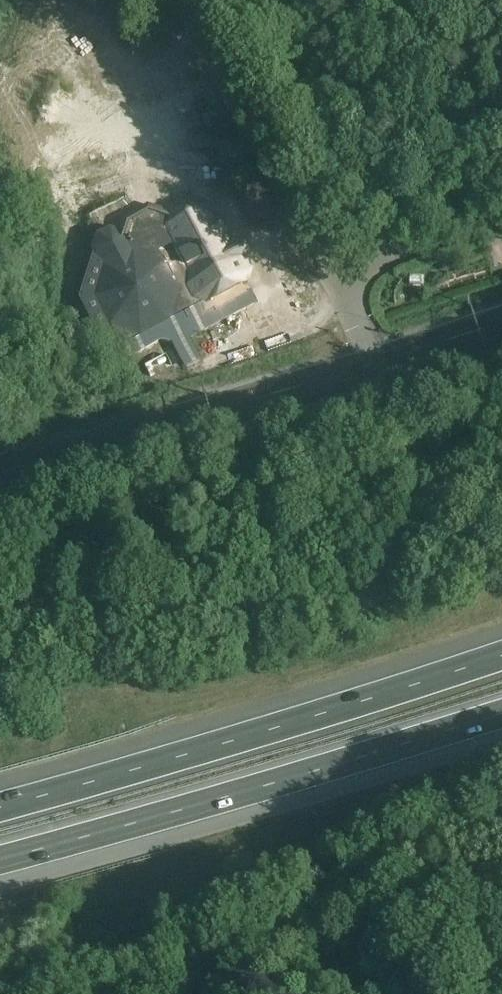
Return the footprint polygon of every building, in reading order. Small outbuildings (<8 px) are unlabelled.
[(105,266),(95,298),(121,347),(127,359),(160,342),(172,343),(185,369),(201,361),(190,340),(258,304),(246,280),(248,271),(242,259),(243,253),(239,246),(234,244),(227,248),(205,207),(189,202),(170,211),(167,223),(142,214),(99,236),(96,248),(96,249),(105,266)]
